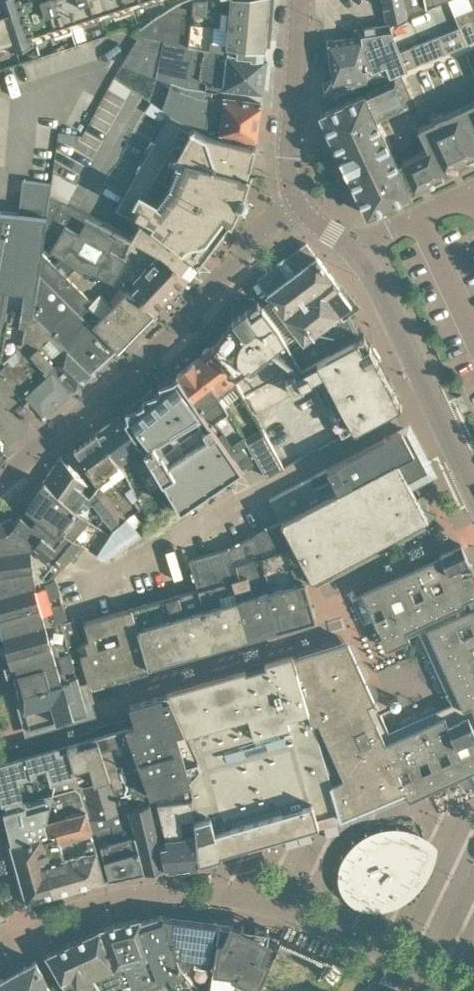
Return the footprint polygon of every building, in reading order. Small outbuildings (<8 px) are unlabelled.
[(110,64),(128,31),(140,8),(166,0),(0,0),(0,99),(110,64)] [(271,0),(185,0),(178,3),(156,16),(136,31),(141,33),(213,48),(213,47),(229,50),(229,51),(252,54),(248,57),(266,59),(267,57),(263,56),(264,47),(267,47),(271,0)] [(472,6),(454,13),(460,26),(437,35),(401,50),(390,23),(389,23),(388,23),(362,26),(355,28),(356,34),(332,38),(332,37),(327,38),(328,47),(330,47),(330,49),(328,49),(331,69),(332,69),(333,77),(324,81),(325,94),(328,94),(328,98),(336,97),(359,88),(358,84),(368,82),(368,78),(372,78),(373,82),(473,41),(473,0),(469,0),(472,6)] [(425,0),(383,0),(388,23),(389,23),(390,23),(407,16),(407,13),(426,5),(425,0)] [(213,48),(141,33),(138,37),(122,63),(172,81),(187,86),(217,89),(218,85),(263,90),(266,59),(248,57),(252,54),(229,51),(229,50),(213,47),(213,48)] [(109,89),(125,96),(131,84),(114,77),(109,89)] [(377,118),(391,111),(407,104),(396,79),(321,113),(367,214),(411,193),(398,163),(377,118)] [(217,89),(187,86),(172,81),(163,108),(170,112),(170,113),(184,122),(206,132),(227,134),(250,137),(257,138),(261,102),(225,97),(216,96),(217,89)] [(418,127),(428,148),(398,163),(411,193),(445,177),(442,172),(473,157),(473,101),(418,127)] [(256,147),(256,146),(255,146),(256,145),(249,143),(250,137),(227,134),(206,132),(184,122),(170,113),(116,208),(140,221),(132,236),(164,253),(163,254),(190,274),(191,273),(191,272),(199,262),(200,261),(200,260),(209,249),(210,248),(210,247),(213,243),(215,242),(214,241),(223,230),(224,229),(224,228),(231,218),(233,219),(234,218),(233,217),(240,204),(240,205),(241,203),(240,203),(245,192),(246,192),(246,190),(245,190),(250,176),(251,174),(248,174),(251,163),(252,163),(252,162),(251,161),(255,147),(256,147)] [(60,130),(56,156),(70,158),(71,149),(74,150),(77,133),(60,130)] [(52,182),(23,179),(19,212),(0,210),(0,393),(9,403),(22,392),(40,411),(47,412),(93,370),(92,369),(34,311),(34,297),(9,292),(18,240),(43,243),(47,215),(52,216),(62,199),(51,193),(52,182)] [(132,236),(105,222),(62,199),(52,216),(47,215),(43,243),(90,277),(95,270),(136,291),(155,310),(190,274),(163,254),(164,253),(132,236)] [(278,264),(258,279),(268,292),(267,292),(303,339),(292,348),(302,367),(360,336),(349,315),(357,309),(338,285),(339,284),(317,255),(307,242),(287,257),(286,255),(276,262),(278,264)] [(119,346),(155,310),(136,291),(95,270),(90,277),(43,243),(39,270),(119,346)] [(118,346),(119,346),(39,270),(34,297),(34,311),(92,369),(95,367),(94,366),(100,361),(102,362),(110,355),(109,353),(115,348),(118,346)] [(214,343),(212,344),(238,381),(255,412),(304,386),(303,383),(310,380),(312,379),(314,382),(342,435),(393,409),(402,403),(401,402),(400,403),(398,400),(400,400),(379,360),(377,361),(376,359),(378,358),(370,343),(368,344),(364,336),(361,337),(360,336),(302,367),(292,348),(291,348),(278,325),(263,305),(262,306),(258,301),(249,308),(247,307),(232,319),(214,343)] [(212,344),(195,359),(220,395),(238,381),(212,344)] [(194,358),(176,371),(178,374),(206,412),(217,428),(219,427),(230,420),(233,418),(220,395),(195,359),(194,358)] [(128,416),(125,418),(141,445),(143,443),(165,483),(168,488),(181,509),(223,481),(243,468),(228,446),(217,428),(206,412),(178,374),(172,377),(161,381),(160,381),(161,387),(156,390),(145,394),(143,394),(144,400),(139,403),(128,407),(126,408),(128,416)] [(112,419),(97,430),(119,460),(130,453),(139,467),(137,468),(151,491),(165,483),(143,443),(141,445),(125,418),(122,413),(118,415),(119,415),(120,419),(115,422),(113,420),(112,419)] [(263,426),(244,437),(259,461),(267,476),(285,466),(264,428),(263,426)] [(428,517),(408,478),(427,468),(407,429),(404,431),(402,428),(353,454),(270,497),(281,519),(311,577),(312,578),(323,572),(348,558),(419,521),(428,517)] [(76,445),(75,446),(99,480),(97,484),(98,485),(100,482),(127,516),(131,513),(140,506),(133,497),(137,494),(126,471),(118,461),(119,460),(97,430),(96,431),(97,433),(77,447),(76,445)] [(4,448),(5,449),(9,445),(4,440),(4,441),(0,436),(0,452),(4,448)] [(244,437),(228,446),(243,468),(247,465),(249,468),(259,461),(244,437)] [(61,455),(44,479),(75,507),(75,508),(80,512),(101,524),(106,516),(116,529),(112,533),(124,547),(141,535),(130,519),(127,516),(100,482),(98,485),(97,484),(94,489),(89,487),(90,485),(61,456),(61,455)] [(44,479),(26,506),(28,506),(27,507),(62,535),(65,531),(82,542),(106,559),(124,547),(112,533),(105,527),(101,524),(80,512),(75,508),(75,507),(44,479)] [(65,531),(62,535),(27,507),(15,521),(11,517),(5,518),(0,518),(0,601),(4,632),(3,632),(20,691),(78,675),(68,642),(62,621),(61,617),(67,615),(55,574),(82,542),(65,531)] [(305,579),(311,577),(281,519),(230,547),(190,558),(198,587),(132,607),(149,664),(316,616),(315,611),(317,611),(314,601),(312,601),(305,579)] [(470,559),(469,560),(461,543),(447,549),(448,552),(359,592),(352,596),(354,599),(353,600),(361,618),(362,619),(364,622),(375,617),(387,642),(404,634),(412,630),(415,624),(426,629),(428,628),(429,631),(428,631),(436,650),(438,649),(444,663),(440,664),(457,703),(441,711),(415,722),(417,725),(385,740),(377,723),(384,719),(370,688),(367,689),(362,678),(363,678),(356,661),(354,662),(344,640),(293,656),(315,728),(326,766),(339,811),(340,813),(342,812),(342,811),(349,809),(350,812),(406,789),(410,797),(426,790),(470,770),(473,768),(473,569),(470,559)] [(89,681),(149,664),(132,607),(85,620),(90,637),(79,645),(89,681)] [(79,634),(76,623),(74,618),(62,621),(68,642),(79,634)] [(339,811),(326,766),(315,728),(293,656),(168,692),(201,764),(203,767),(189,773),(190,780),(190,782),(191,782),(193,798),(200,856),(247,842),(336,816),(335,812),(339,811)] [(41,685),(20,691),(30,727),(51,722),(73,716),(76,715),(88,711),(80,684),(78,675),(62,680),(41,685)] [(154,792),(190,782),(190,780),(189,773),(203,767),(201,764),(168,692),(142,699),(130,703),(136,722),(126,725),(131,737),(146,780),(151,793),(154,792)] [(101,746),(131,737),(126,725),(67,742),(78,781),(84,783),(111,776),(101,746)] [(149,795),(151,793),(146,780),(131,737),(101,746),(111,776),(120,809),(125,823),(133,821),(137,833),(145,869),(145,871),(166,866),(157,830),(149,795)] [(78,781),(67,742),(0,761),(0,793),(12,841),(48,831),(44,820),(47,820),(54,792),(74,788),(81,792),(78,781)] [(105,877),(145,869),(137,833),(133,821),(125,823),(120,809),(111,776),(84,783),(78,781),(81,792),(105,877)] [(200,856),(193,798),(191,782),(190,782),(154,792),(164,829),(157,830),(166,866),(175,864),(176,865),(198,860),(198,856),(200,856)] [(28,899),(54,892),(105,877),(81,792),(74,788),(54,792),(47,820),(44,820),(48,831),(12,841),(28,899)] [(448,825),(457,848),(472,843),(463,819),(448,825)] [(387,864),(414,854),(408,839),(392,837),(378,840),(365,847),(355,858),(359,872),(357,878),(376,887),(387,864)] [(398,898),(401,896),(398,892),(409,883),(419,870),(414,854),(387,864),(376,887),(371,900),(371,903),(374,903),(377,903),(383,903),(386,903),(390,902),(394,900),(398,898)] [(371,900),(376,887),(357,878),(352,889),(350,891),(352,893),(355,896),(358,898),(360,899),(362,900),(365,901),(369,902),(371,903),(371,900)] [(163,914),(163,913),(141,920),(140,917),(101,927),(120,980),(124,990),(130,990),(141,986),(142,989),(163,983),(160,974),(168,971),(175,987),(177,986),(178,990),(183,990),(192,988),(194,990),(203,990),(181,965),(163,914)] [(233,923),(172,915),(163,914),(181,965),(203,990),(208,990),(214,965),(214,958),(217,940),(230,942),(233,923)] [(278,943),(244,928),(245,924),(233,923),(230,942),(217,940),(214,958),(214,965),(208,990),(256,990),(261,980),(278,943)] [(102,989),(103,988),(120,980),(101,927),(70,943),(91,987),(99,983),(101,988),(102,987),(102,989)] [(282,938),(280,937),(278,943),(261,980),(256,990),(309,990),(332,960),(282,938)] [(103,988),(102,989),(102,987),(101,988),(99,983),(91,987),(70,943),(48,953),(48,955),(53,962),(69,990),(104,990),(103,988)] [(37,962),(38,962),(36,958),(3,976),(0,978),(0,990),(53,990),(37,962)]
